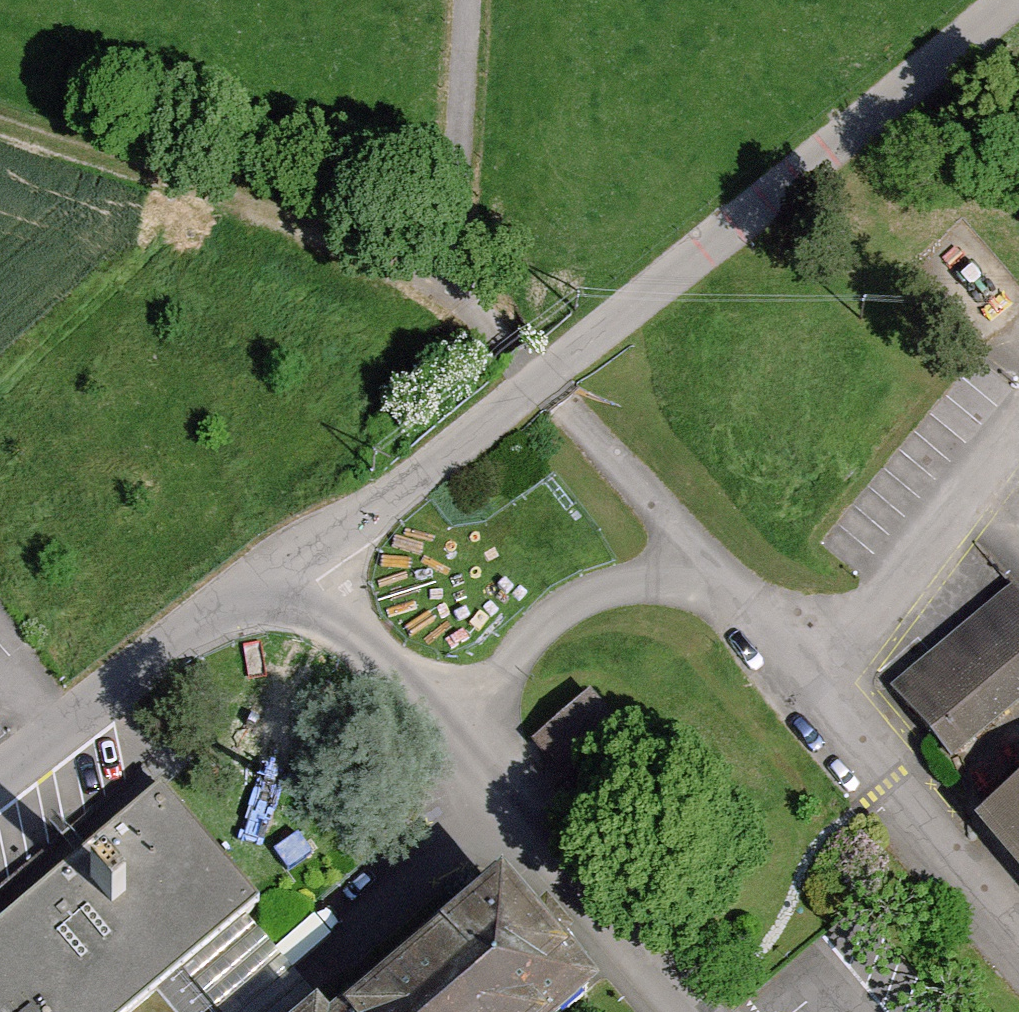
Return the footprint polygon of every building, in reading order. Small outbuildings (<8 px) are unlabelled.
[(1013,582),(893,680),(953,752),(1018,698),(1018,590),(1013,582)] [(588,696),(536,739),(588,800),(639,756),(588,696)] [(983,818),(1018,861),(1018,788),(983,818)] [(291,971),(244,912),(257,901),(160,789),(0,924),(0,1011),(122,1011),(155,985),(177,1011),(324,1011),(291,971)] [(495,880),(339,1011),(559,1011),(588,988),(551,944),(569,929),(545,902),(528,918),(495,880)]
